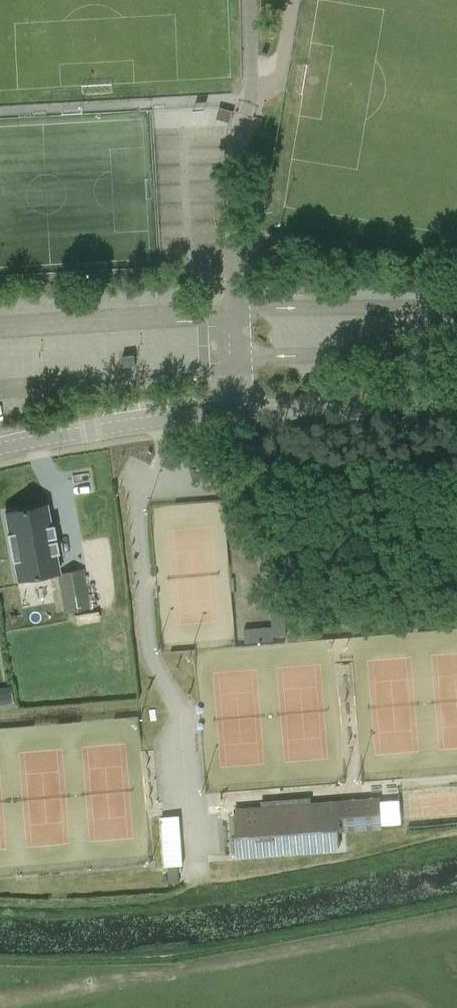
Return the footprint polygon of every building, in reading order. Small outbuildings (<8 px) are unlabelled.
[(228,124),(232,112),(221,109),(218,121),(228,124)] [(124,367),(135,366),(134,355),(122,357),(124,367)] [(24,508),(5,512),(17,580),(37,576),(36,574),(49,572),(46,555),(57,553),(52,525),(50,525),(46,506),(24,510),(24,508)] [(82,571),(58,575),(65,613),(88,609),(82,571)] [(273,627),(274,637),(287,636),(285,609),(271,610),(273,627)] [(274,641),(274,637),(273,627),(245,629),(246,644),(274,641)] [(15,700),(14,692),(0,693),(0,701),(15,700)] [(312,832),(313,849),(340,847),(339,830),(341,829),(339,804),(313,806),(314,832),(312,832)] [(314,832),(313,806),(235,811),(237,837),(234,837),(235,855),(313,849),(312,832),(314,832)] [(184,865),(180,816),(161,817),(165,866),(184,865)]
